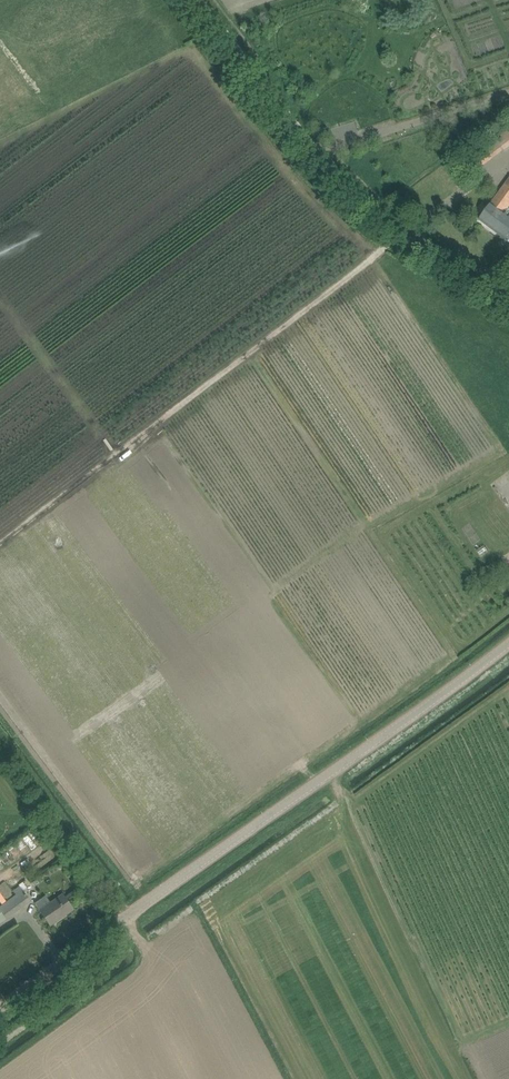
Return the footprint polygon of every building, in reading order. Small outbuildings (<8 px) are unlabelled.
[(474,173),(505,150),(495,136),(464,159),(474,173)] [(486,211),(480,219),(508,242),(508,215),(506,213),(508,208),(508,179),(486,211)] [(16,894),(0,906),(0,924),(31,901),(19,887),(14,891),(16,894)] [(63,894),(50,903),(45,895),(34,903),(40,910),(44,916),(50,925),(74,909),(67,900),(63,894)]
